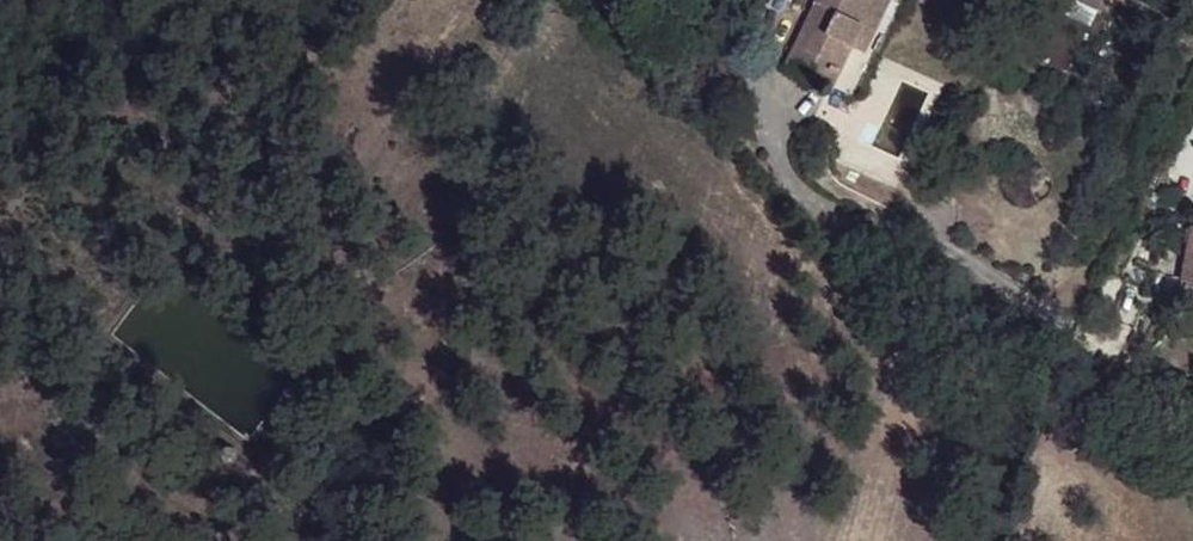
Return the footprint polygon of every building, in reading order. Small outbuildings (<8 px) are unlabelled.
[(792,64),(839,88),(863,38),(848,29),(853,19),(869,25),(878,30),(893,0),(823,0),(792,64)] [(1098,0),(1081,0),(1104,11),(1108,5),(1098,0)] [(869,25),(853,19),(848,29),(863,38),(869,25)]
